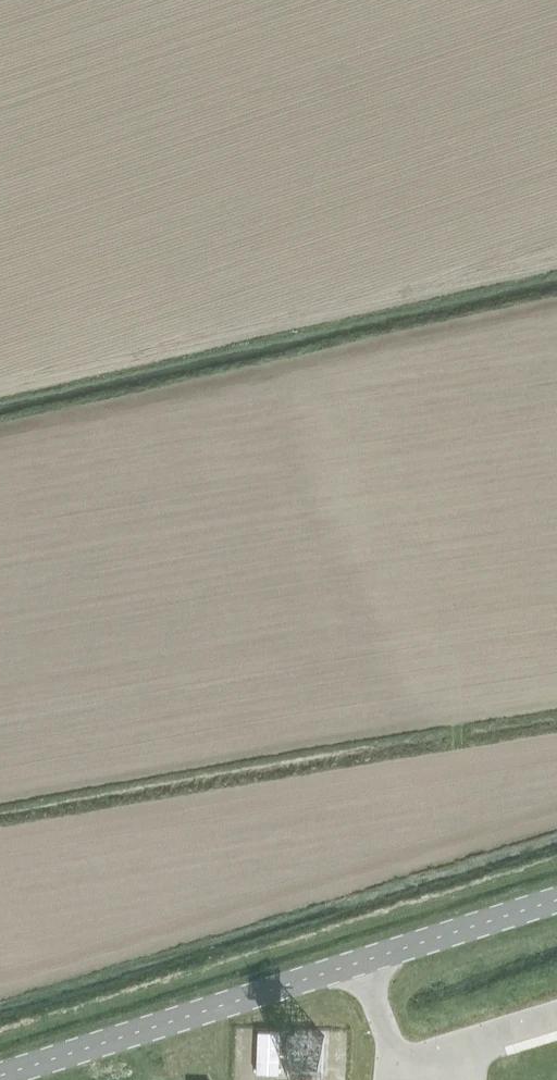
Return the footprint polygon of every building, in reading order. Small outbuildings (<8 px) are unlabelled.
[(256,1072),(278,1073),(279,1032),(258,1031),(256,1072)]
